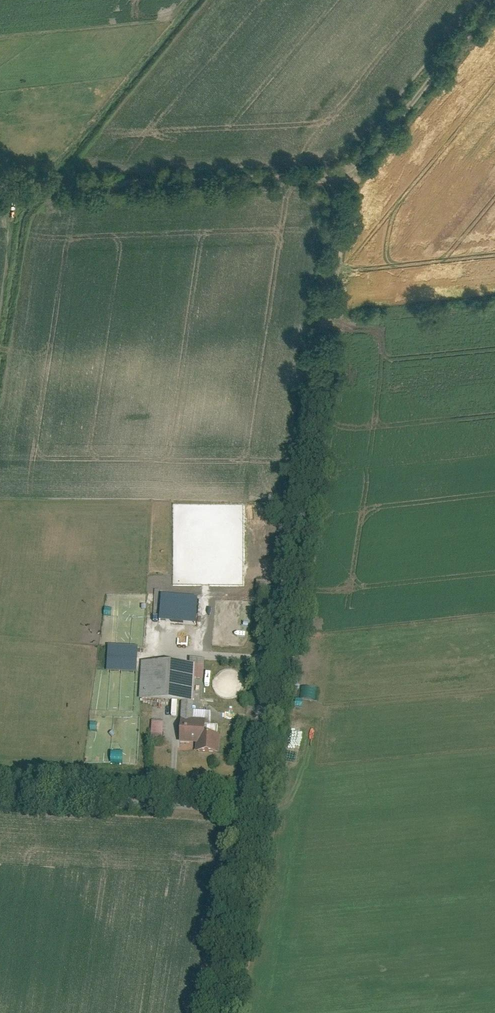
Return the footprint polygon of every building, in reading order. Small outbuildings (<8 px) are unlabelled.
[(241,589),(258,588),(257,575),(246,576),(246,580),(241,580),(241,589)] [(216,591),(240,591),(240,580),(215,580),(216,591)] [(190,610),(161,607),(160,622),(189,624),(190,610)] [(140,671),(140,645),(110,645),(110,671),(140,671)] [(203,658),(188,657),(188,664),(193,664),(192,677),(202,677),(203,658)] [(188,664),(142,660),(139,698),(180,701),(191,702),(192,677),(193,664),(188,664)] [(300,700),(317,700),(317,688),(300,688),(300,700)] [(191,702),(180,701),(178,719),(189,719),(191,702)] [(177,741),(199,742),(200,733),(201,720),(189,719),(178,719),(177,741)] [(162,722),(151,721),(150,735),(161,736),(162,722)] [(199,750),(218,751),(219,734),(200,733),(199,742),(199,750)]
